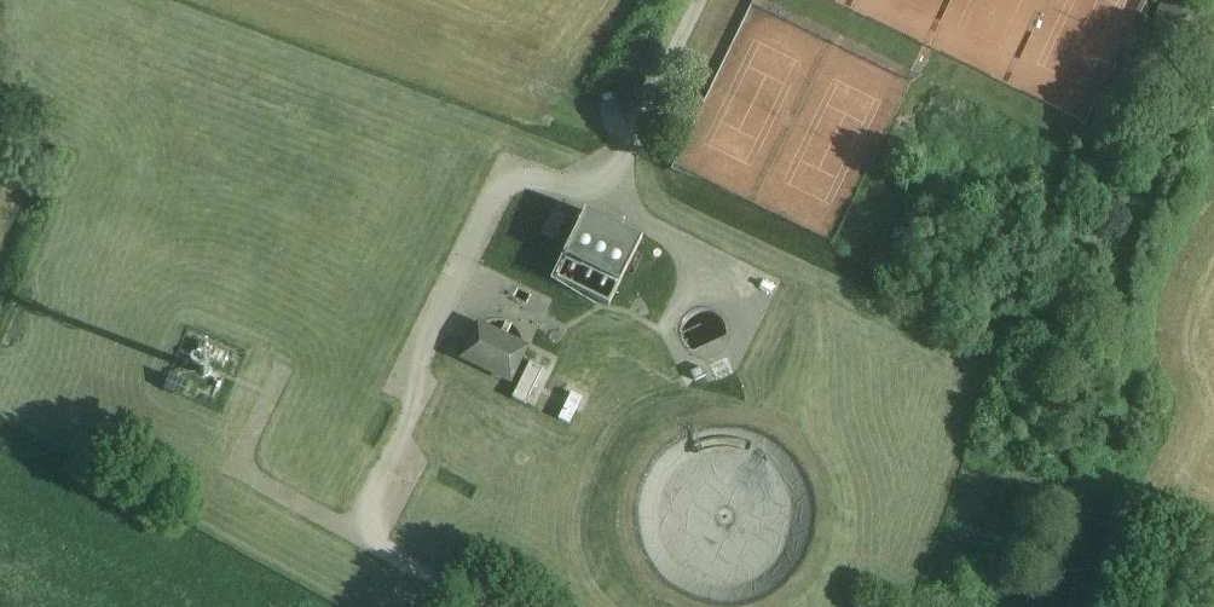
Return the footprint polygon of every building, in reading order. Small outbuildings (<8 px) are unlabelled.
[(1151,25),(1168,34),(1184,0),(1163,0),(1151,25)] [(585,207),(550,278),(607,309),(644,239),(585,207)] [(553,212),(542,233),(555,240),(566,218),(553,212)] [(527,348),(478,324),(461,358),(511,382),(511,381),(527,348)] [(701,367),(691,372),(695,382),(706,377),(701,367)]
